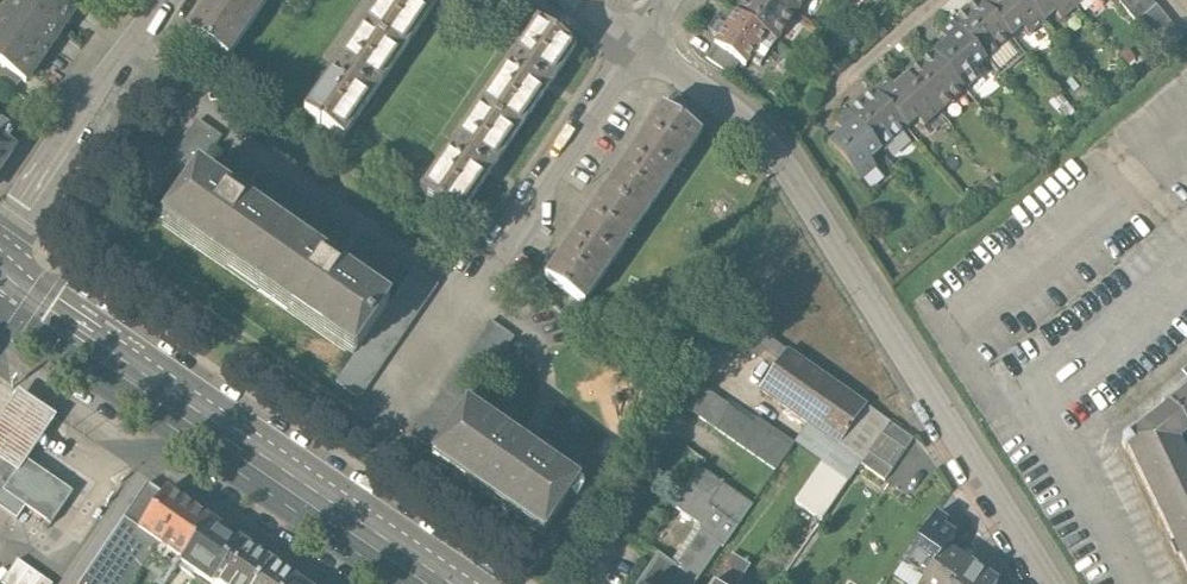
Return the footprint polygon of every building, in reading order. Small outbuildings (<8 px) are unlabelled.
[(4,17),(49,49),(61,31),(16,0),(15,0),(4,17)] [(61,31),(73,14),(53,0),(16,0),(61,31)] [(272,0),(216,0),(191,36),(229,62),(272,0)] [(364,27),(401,53),(438,0),(383,0),(364,27)] [(734,12),(775,40),(794,11),(779,0),(742,0),(734,12)] [(794,11),(802,0),(779,0),(794,11)] [(979,0),(953,22),(984,58),(1010,36),(979,0)] [(1025,0),(979,0),(1010,36),(1022,25),(1028,33),(1043,21),(1025,0)] [(1072,0),(1025,0),(1043,21),(1055,11),(1061,18),(1076,5),(1072,0)] [(1152,0),(1119,0),(1164,53),(1183,36),(1152,0)] [(734,12),(713,43),(744,64),(749,56),(759,63),(775,40),(734,12)] [(0,22),(0,41),(37,66),(49,49),(4,17),(0,22)] [(984,58),(953,22),(940,33),(946,39),(931,52),(963,90),(979,76),(972,68),(984,58)] [(538,23),(480,108),(517,133),(575,49),(538,23)] [(343,136),(401,53),(364,27),(306,111),(343,136)] [(858,44),(852,34),(843,39),(850,49),(858,44)] [(37,66),(0,41),(0,67),(22,82),(25,84),(37,66)] [(963,90),(931,52),(906,74),(938,111),(963,90)] [(22,82),(0,67),(0,84),(14,93),(22,82)] [(938,111),(906,74),(892,86),(886,79),(874,90),(905,126),(917,116),(924,124),(938,111)] [(755,82),(743,75),(737,84),(749,92),(755,82)] [(905,126),(874,90),(847,113),(878,149),(905,126)] [(1064,104),(1057,96),(1050,103),(1056,110),(1064,104)] [(459,218),(517,133),(480,108),(422,192),(459,218)] [(662,110),(604,195),(642,221),(701,136),(662,110)] [(878,149),(847,113),(835,123),(841,130),(826,143),(859,180),(874,167),(867,159),(878,149)] [(166,217),(195,174),(221,138),(197,121),(142,201),(166,217)] [(15,150),(0,139),(0,172),(15,150)] [(162,223),(258,289),(291,241),(195,174),(166,217),(162,223)] [(997,187),(990,179),(980,187),(987,195),(997,187)] [(584,305),(642,221),(604,195),(546,279),(584,305)] [(1003,204),(999,198),(991,204),(995,209),(1003,204)] [(949,207),(938,216),(945,224),(955,215),(949,207)] [(907,251),(918,243),(910,233),(899,241),(907,251)] [(387,307),(291,241),(258,289),(354,356),(387,307)] [(413,270),(387,307),(354,356),(334,384),(358,400),(437,286),(413,270)] [(437,452),(468,408),(515,340),(492,324),(414,436),(437,452)] [(736,350),(748,358),(762,336),(751,328),(736,350)] [(759,390),(807,423),(838,444),(864,406),(786,352),(759,390)] [(752,422),(702,387),(687,409),(776,470),(795,443),(793,442),(756,416),(752,422)] [(1122,441),(1186,579),(1186,389),(1122,441)] [(18,473),(39,444),(57,418),(17,392),(0,418),(0,462),(18,473)] [(889,423),(864,406),(838,444),(807,423),(793,442),(795,443),(821,461),(793,501),(822,520),(861,464),(889,423)] [(437,452),(433,459),(543,536),(578,485),(468,408),(437,452)] [(912,439),(889,423),(861,464),(884,480),(912,439)] [(73,493),(0,444),(0,510),(17,521),(25,508),(50,526),(73,493)] [(753,503),(695,465),(675,513),(725,547),(753,503)] [(161,544),(139,529),(164,494),(149,484),(78,583),(133,583),(161,544)] [(161,544),(182,559),(209,520),(166,490),(164,494),(139,529),(161,544)] [(946,549),(954,537),(942,529),(946,523),(935,516),(893,577),(903,583),(922,583),(946,549)] [(182,559),(215,582),(242,543),(209,520),(182,559)] [(270,563),(242,543),(215,582),(218,583),(256,583),(270,563)] [(969,565),(970,560),(961,554),(958,557),(946,549),(922,583),(955,583),(969,565)] [(17,562),(2,583),(51,583),(17,562)] [(299,583),(270,563),(256,583),(298,583),(299,583)] [(969,565),(955,583),(996,583),(969,565)]
